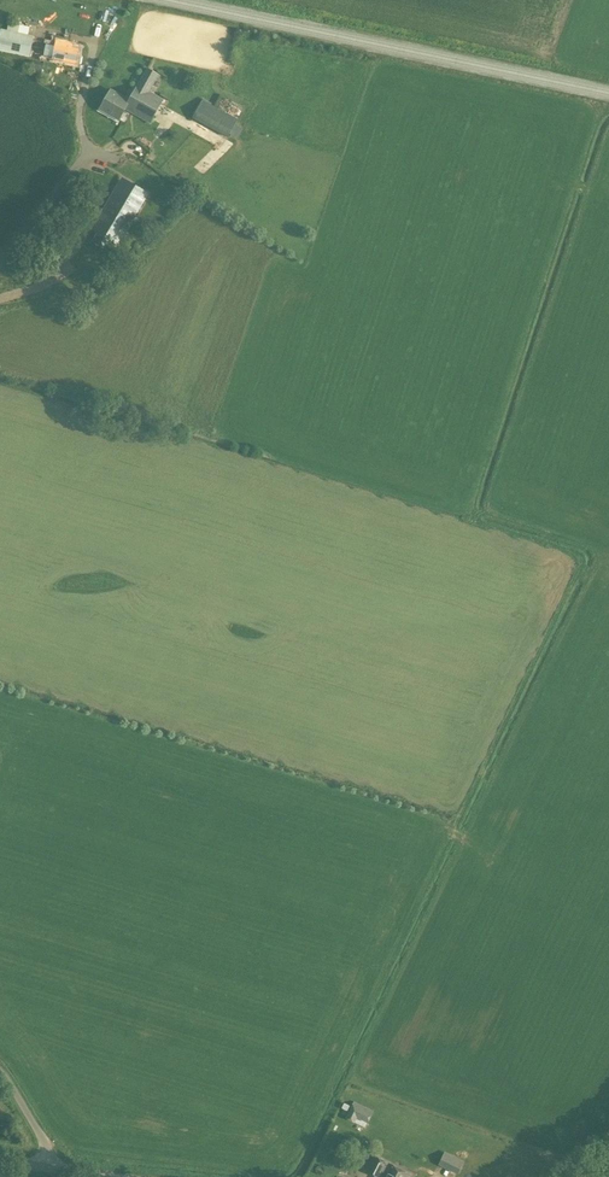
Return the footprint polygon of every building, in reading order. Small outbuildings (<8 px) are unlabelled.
[(29,57),(34,36),(1,29),(0,31),(0,51),(29,57)] [(56,42),(55,46),(47,44),(44,57),(53,59),(75,63),(78,50),(71,49),(72,45),(56,42)] [(147,68),(129,100),(111,90),(99,110),(119,121),(125,110),(131,114),(150,125),(164,100),(149,92),(159,75),(147,68)] [(238,120),(202,100),(192,118),(228,138),(238,120)] [(93,230),(98,233),(112,241),(117,245),(138,210),(131,207),(141,190),(129,183),(119,199),(113,196),(93,230)] [(361,1121),(366,1107),(352,1103),(347,1117),(361,1121)] [(377,1176),(410,1176),(411,1174),(375,1156),(367,1171),(377,1176)]
